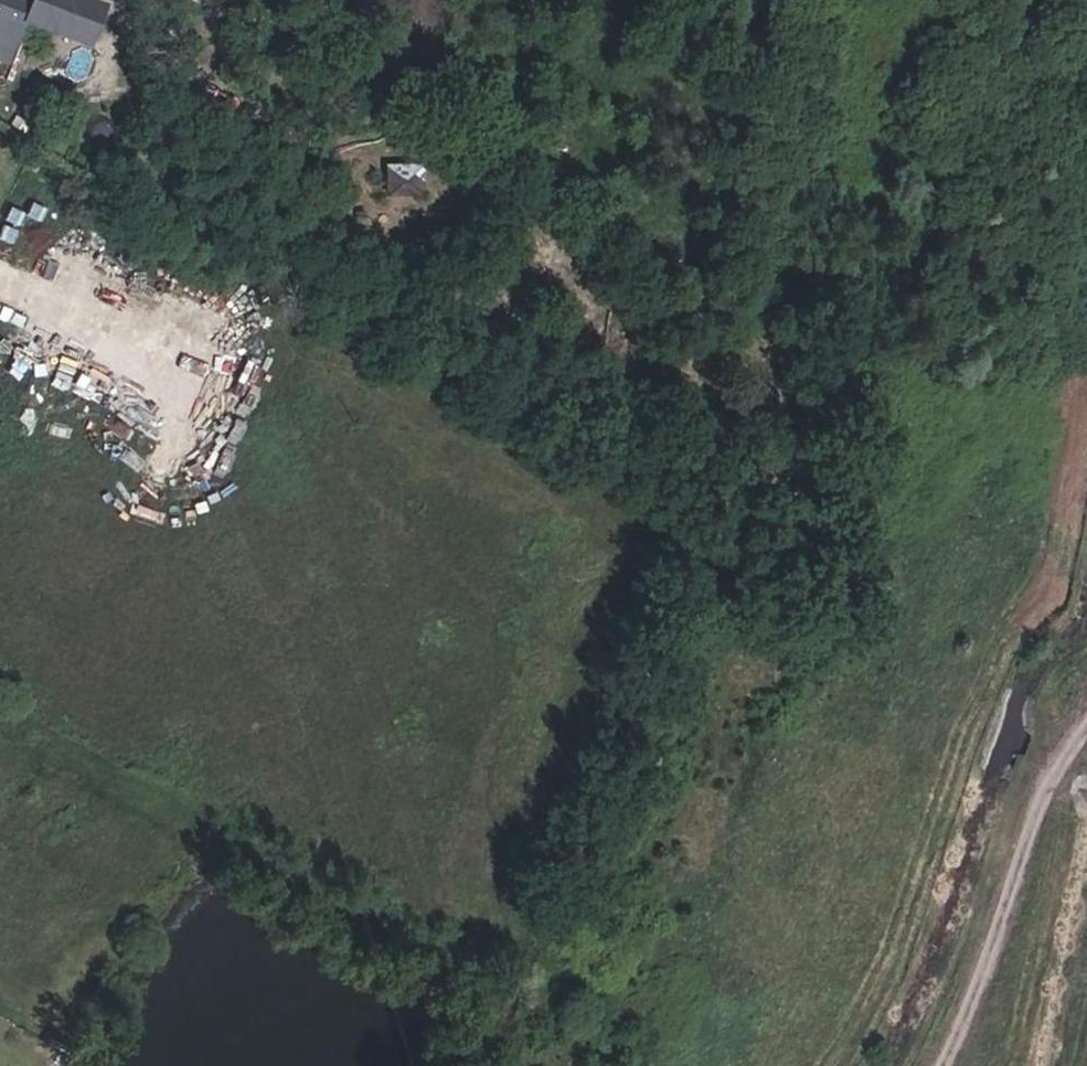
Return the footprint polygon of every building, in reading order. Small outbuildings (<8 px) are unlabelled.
[(13,39),(36,0),(0,0),(0,32),(13,39)] [(432,160),(388,161),(389,195),(433,193),(432,160)]
